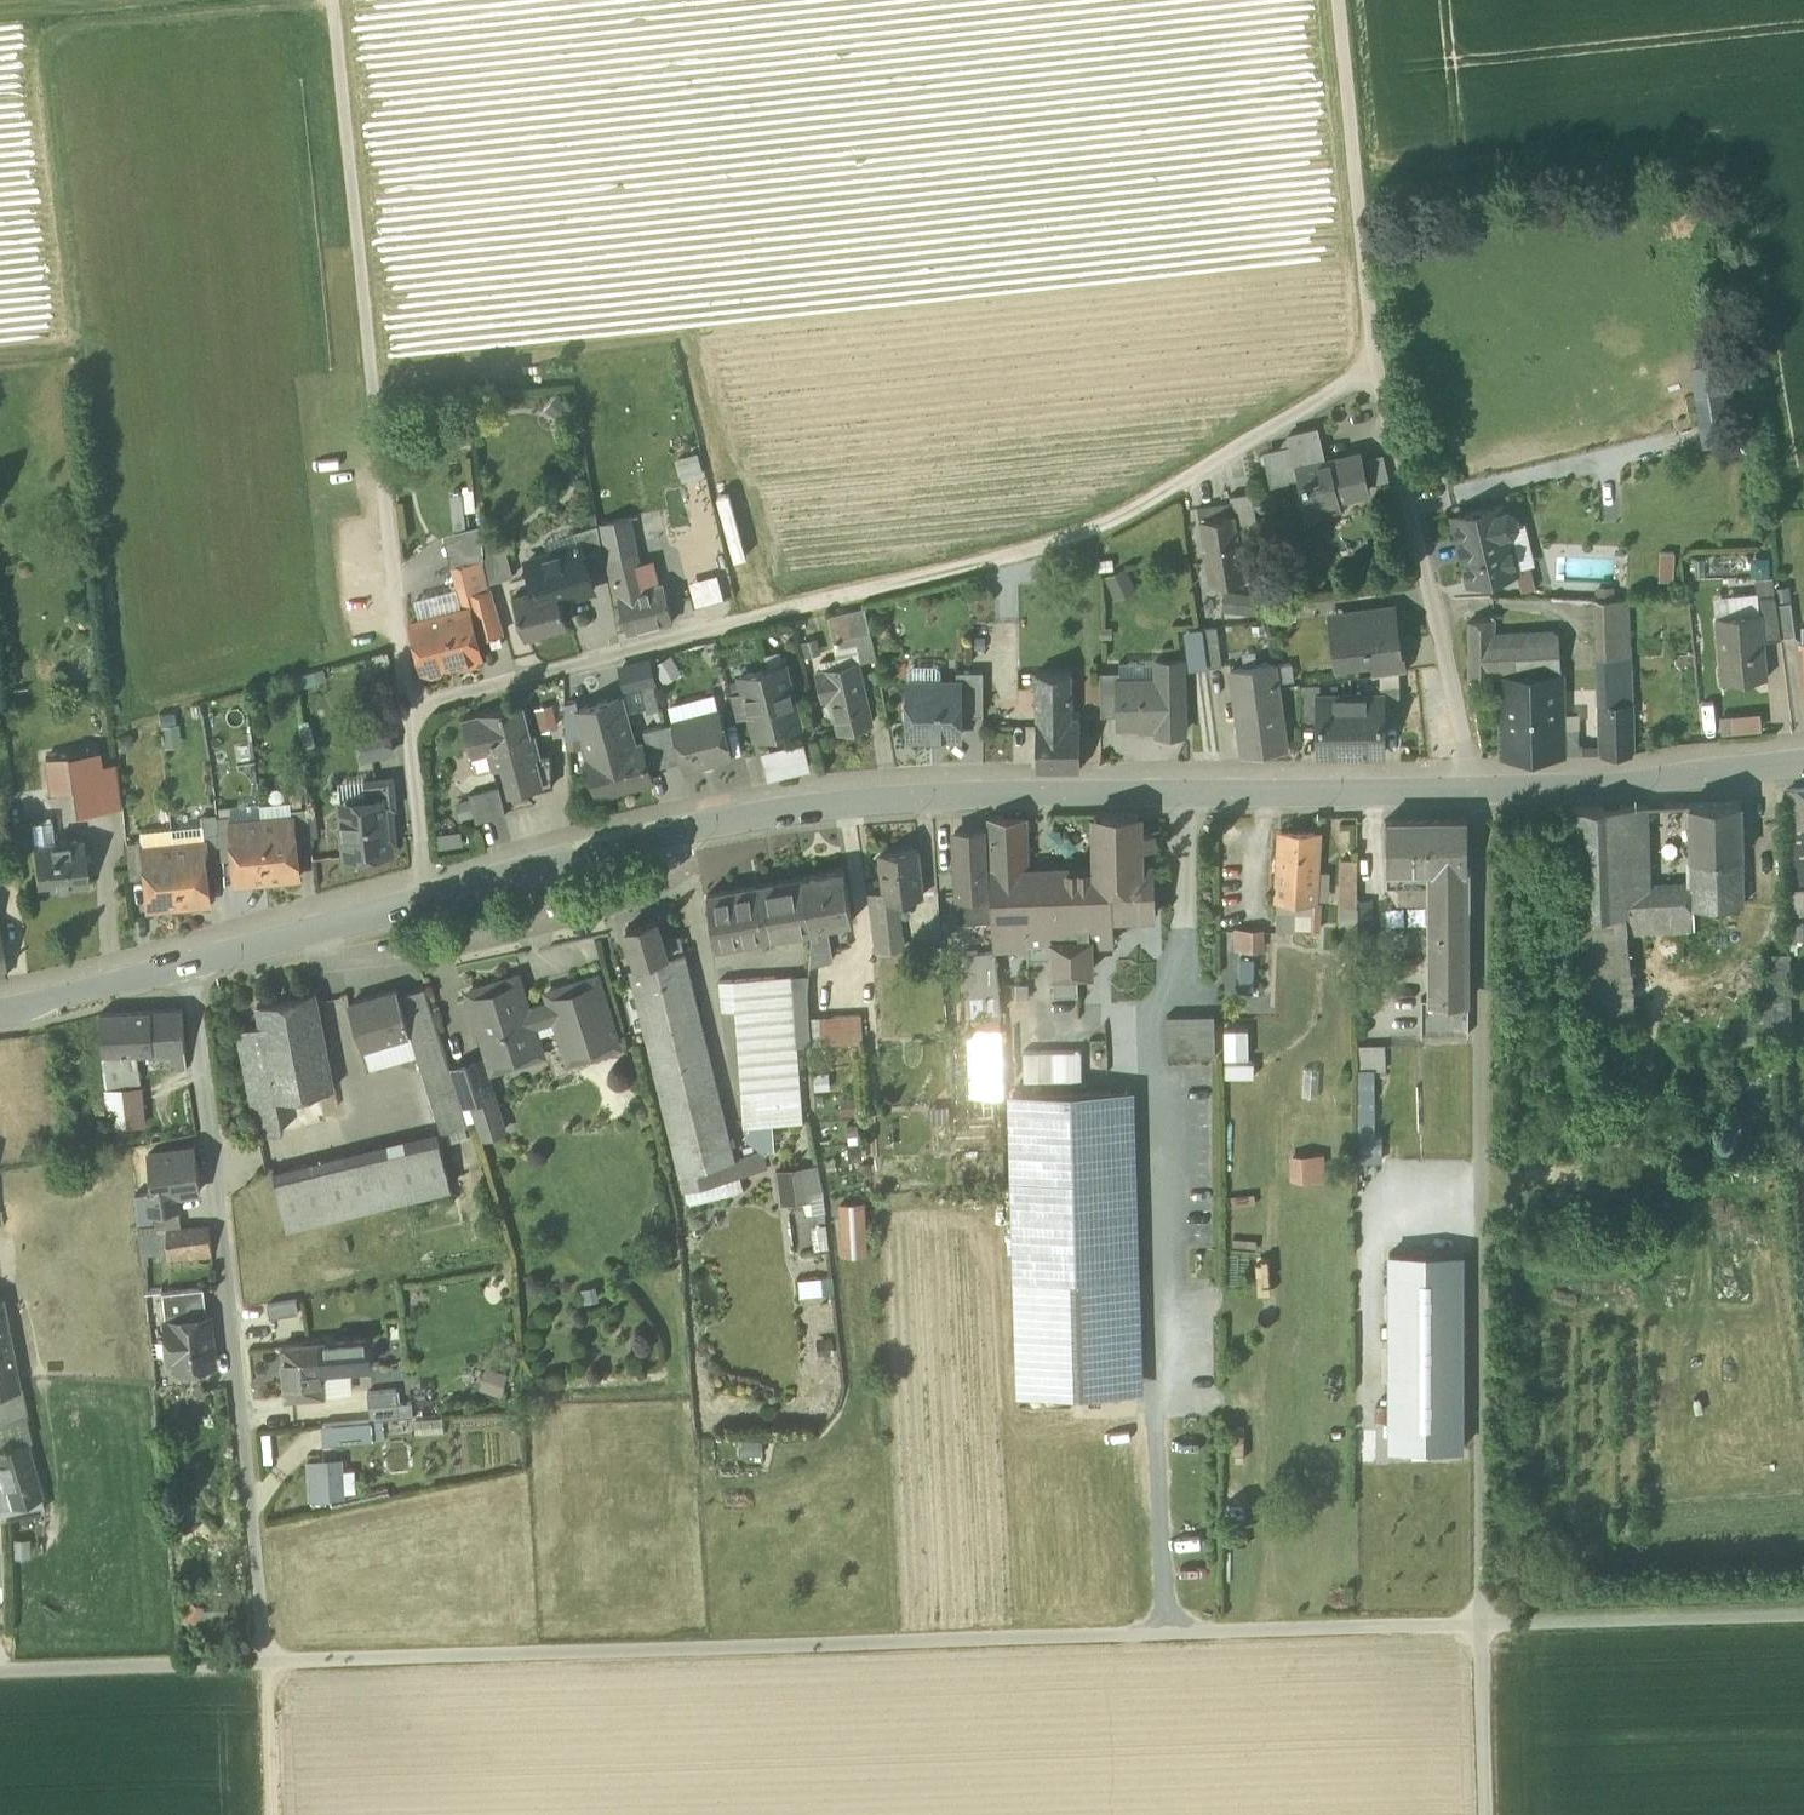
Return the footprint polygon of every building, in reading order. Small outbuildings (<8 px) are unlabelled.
[(1729,389),(1700,394),(1705,424),(1734,420),(1729,389)] [(557,393),(544,408),(559,420),(571,405),(557,393)] [(1359,453),(1324,461),(1316,428),(1290,434),(1290,437),(1286,438),(1283,443),(1284,448),(1268,451),(1275,480),(1300,474),(1308,505),(1337,498),(1368,491),(1359,453)] [(696,451),(674,457),(679,480),(701,475),(696,451)] [(1368,457),(1374,482),(1388,479),(1382,453),(1368,457)] [(462,487),(462,491),(464,510),(475,509),(473,486),(462,487)] [(708,487),(689,489),(693,522),(712,519),(708,487)] [(466,526),(464,510),(462,491),(450,492),(453,529),(466,526)] [(1232,514),(1235,529),(1257,526),(1252,491),(1228,495),(1230,515),(1232,514)] [(1337,498),(1308,505),(1309,511),(1338,504),(1337,498)] [(1453,516),(1469,581),(1516,570),(1511,548),(1508,549),(1504,532),(1512,530),(1516,523),(1514,514),(1507,510),(1502,511),(1501,504),(1453,516)] [(599,515),(608,555),(634,549),(625,508),(599,515)] [(1200,519),(1204,544),(1236,540),(1235,529),(1232,514),(1230,515),(1200,519)] [(1525,521),(1516,523),(1512,530),(1504,532),(1508,549),(1511,548),(1516,570),(1531,566),(1535,565),(1525,521)] [(445,532),(453,565),(469,561),(484,557),(483,544),(480,522),(466,526),(453,529),(445,532)] [(581,543),(587,564),(605,559),(599,523),(575,530),(579,544),(581,543)] [(484,557),(490,582),(514,574),(504,539),(483,544),(484,557)] [(1240,539),(1236,540),(1204,544),(1203,545),(1209,583),(1245,577),(1240,539)] [(527,560),(536,589),(555,583),(558,590),(572,586),(574,593),(594,587),(587,564),(581,543),(579,544),(527,560)] [(637,561),(634,549),(608,555),(618,593),(644,586),(637,561)] [(1659,550),(1659,580),(1674,580),(1674,551),(1659,550)] [(484,557),(469,561),(477,592),(492,588),(490,582),(484,557)] [(653,557),(637,561),(644,586),(659,582),(653,557)] [(469,606),(477,637),(504,630),(492,588),(477,592),(469,561),(453,565),(458,585),(463,607),(469,606)] [(1531,566),(1516,570),(1521,591),(1536,587),(1531,566)] [(1103,576),(1113,599),(1136,589),(1126,567),(1103,576)] [(690,580),(695,603),(722,597),(716,573),(690,580)] [(1757,593),(1775,592),(1773,576),(1756,577),(1757,590),(1757,593)] [(616,593),(626,630),(672,618),(663,581),(659,582),(644,586),(618,593),(616,593)] [(568,622),(558,590),(555,583),(536,589),(514,596),(526,635),(568,622)] [(414,596),(420,618),(463,607),(458,585),(414,596)] [(1223,590),(1221,610),(1256,614),(1258,593),(1223,590)] [(1712,594),(1714,614),(1759,609),(1757,593),(1757,590),(1712,594)] [(1763,626),(1779,625),(1776,600),(1776,592),(1775,592),(1757,593),(1759,609),(1761,609),(1763,626)] [(1788,598),(1776,600),(1779,625),(1780,636),(1793,635),(1788,598)] [(1596,600),(1597,635),(1629,634),(1628,599),(1596,600)] [(424,669),(431,673),(439,671),(444,664),(481,654),(477,637),(469,606),(463,607),(420,618),(417,619),(426,653),(421,660),(424,669)] [(854,641),(859,661),(875,657),(870,632),(869,632),(865,614),(864,609),(828,616),(834,644),(854,641)] [(1330,632),(1334,666),(1371,661),(1371,660),(1397,657),(1394,634),(1398,633),(1395,609),(1343,616),(1345,630),(1330,632)] [(1739,664),(1740,678),(1768,675),(1764,638),(1763,626),(1761,609),(1759,609),(1714,614),(1720,666),(1739,664)] [(1345,630),(1343,616),(1328,618),(1330,632),(1345,630)] [(1500,678),(1501,718),(1561,717),(1558,640),(1551,634),(1493,636),(1493,619),(1467,623),(1468,678),(1500,678)] [(1216,625),(1202,627),(1207,665),(1207,667),(1221,665),(1216,625)] [(1764,638),(1780,636),(1779,625),(1763,626),(1764,638)] [(1202,626),(1183,628),(1189,667),(1207,665),(1202,627),(1202,626)] [(1597,635),(1599,692),(1631,691),(1629,634),(1597,635)] [(801,640),(805,656),(821,652),(817,636),(801,640)] [(819,660),(822,672),(855,664),(859,664),(859,661),(854,641),(834,644),(836,657),(819,660)] [(767,668),(783,664),(780,649),(764,654),(767,668)] [(671,653),(653,664),(664,682),(682,671),(671,653)] [(371,655),(361,670),(376,679),(386,664),(371,655)] [(624,694),(641,690),(654,686),(646,656),(616,663),(624,694)] [(1371,661),(1373,674),(1380,673),(1399,671),(1406,670),(1404,656),(1397,657),(1371,660),(1371,661)] [(1158,727),(1158,732),(1184,732),(1182,659),(1156,659),(1156,680),(1119,680),(1117,680),(1118,714),(1118,723),(1141,723),(1141,728),(1158,727)] [(1119,660),(1119,671),(1119,680),(1156,680),(1156,659),(1119,660)] [(1292,661),(1274,663),(1276,681),(1294,680),(1292,661)] [(909,669),(908,682),(940,681),(941,670),(935,663),(914,664),(909,669)] [(1231,668),(1242,754),(1285,749),(1276,681),(1274,663),(1231,668)] [(741,675),(745,691),(749,706),(757,736),(799,725),(783,664),(767,668),(741,675)] [(832,696),(840,731),(870,724),(866,707),(872,706),(868,690),(862,691),(855,664),(822,672),(816,673),(822,699),(832,696)] [(1721,680),(1740,678),(1739,664),(1720,666),(1721,680)] [(329,666),(294,675),(297,687),(332,677),(329,666)] [(959,714),(983,715),(983,671),(957,671),(956,681),(958,681),(959,714)] [(1037,671),(1037,718),(1071,718),(1070,671),(1037,671)] [(1100,672),(1101,715),(1118,714),(1117,680),(1119,680),(1119,671),(1100,672)] [(1380,673),(1380,684),(1400,684),(1399,671),(1380,673)] [(909,737),(959,736),(959,714),(958,681),(956,681),(956,687),(940,687),(940,681),(908,682),(909,699),(903,705),(903,714),(909,719),(909,737)] [(1380,697),(1381,719),(1401,719),(1400,684),(1380,684),(1380,697)] [(1300,685),(1301,719),(1319,718),(1319,698),(1319,685),(1300,685)] [(659,707),(654,686),(641,690),(645,706),(647,711),(659,707)] [(624,694),(619,695),(624,711),(645,706),(641,690),(624,694)] [(735,710),(749,706),(745,691),(731,694),(735,710)] [(1633,752),(1631,691),(1599,692),(1600,744),(1601,753),(1633,752)] [(668,704),(672,721),(720,709),(715,692),(668,704)] [(579,706),(585,727),(612,720),(625,717),(624,711),(619,695),(579,706)] [(566,736),(582,732),(581,728),(585,727),(579,706),(576,696),(564,699),(566,736)] [(1319,755),(1351,755),(1350,697),(1319,698),(1319,718),(1319,755)] [(1380,697),(1350,697),(1351,755),(1381,754),(1381,719),(1380,697)] [(535,707),(541,731),(559,726),(553,703),(535,707)] [(508,791),(515,795),(552,787),(551,751),(539,752),(535,734),(530,735),(522,704),(504,708),(504,706),(462,717),(469,743),(490,738),(493,749),(497,764),(498,766),(502,765),(508,791)] [(681,753),(685,768),(732,756),(720,709),(672,721),(681,753)] [(1721,718),(1722,733),(1761,730),(1760,715),(1721,718)] [(633,745),(625,717),(612,720),(621,749),(633,745)] [(1501,718),(1502,756),(1562,755),(1561,729),(1561,717),(1501,718)] [(1079,718),(1071,718),(1037,718),(1038,767),(1080,767),(1079,718)] [(621,749),(612,720),(585,727),(581,728),(582,732),(589,757),(587,758),(597,795),(650,780),(640,743),(633,745),(621,749)] [(672,721),(660,725),(668,756),(681,753),(672,721)] [(178,723),(161,724),(163,746),(180,745),(178,723)] [(299,726),(304,747),(317,743),(311,723),(299,726)] [(355,732),(362,759),(393,750),(386,724),(355,732)] [(651,761),(668,756),(660,725),(643,729),(651,761)] [(1562,755),(1601,753),(1600,744),(1579,745),(1579,728),(1561,729),(1562,755)] [(472,755),(493,749),(490,738),(469,743),(472,755)] [(760,752),(767,780),(811,769),(803,741),(760,752)] [(73,805),(81,811),(121,805),(117,761),(100,764),(98,749),(45,757),(50,790),(71,787),(73,805)] [(476,770),(497,764),(493,749),(472,755),(476,770)] [(364,779),(366,799),(385,798),(389,840),(396,840),(392,807),(396,807),(393,776),(364,779)] [(338,782),(340,802),(352,801),(366,799),(364,779),(338,782)] [(473,816),(475,823),(505,815),(498,787),(468,795),(468,798),(473,816)] [(1791,823),(1803,823),(1803,788),(1789,789),(1791,823)] [(343,833),(346,855),(390,850),(389,840),(385,798),(366,799),(352,801),(354,815),(342,816),(342,823),(339,826),(339,830),(343,833)] [(459,820),(473,816),(468,798),(455,801),(459,820)] [(290,800),(260,803),(262,818),(292,815),(291,808),(290,800)] [(230,803),(231,814),(232,822),(262,818),(260,803),(260,801),(230,803)] [(340,802),(342,816),(354,815),(352,801),(340,802)] [(1689,803),(1691,857),(1743,855),(1741,802),(1689,803)] [(1623,806),(1626,890),(1649,889),(1646,805),(1623,806)] [(1577,916),(1627,913),(1626,890),(1623,806),(1573,807),(1573,809),(1577,916)] [(293,815),(296,844),(311,843),(307,807),(291,808),(292,815),(293,815)] [(1103,866),(1103,867),(1140,865),(1140,847),(1152,847),(1155,844),(1154,836),(1151,833),(1140,833),(1139,813),(1101,814),(1102,849),(1109,849),(1109,866),(1103,866)] [(216,825),(217,832),(202,834),(201,834),(201,841),(202,841),(203,841),(206,870),(221,869),(219,852),(233,850),(231,822),(232,822),(231,814),(216,816),(216,825)] [(292,815),(262,818),(268,879),(299,876),(296,844),(293,815),(292,815)] [(1053,958),(1054,995),(1079,995),(1078,972),(1091,971),(1090,942),(1114,941),(1113,924),(1121,924),(1121,915),(1120,915),(1087,915),(1086,867),(1028,869),(1028,860),(1031,856),(1031,843),(1027,839),(1027,834),(1030,831),(1030,822),(1026,819),(1026,817),(990,817),(992,897),(995,945),(1028,943),(1028,959),(1053,958)] [(237,882),(268,879),(262,818),(232,822),(231,822),(233,850),(237,882)] [(50,819),(30,820),(32,845),(53,843),(50,819)] [(1429,999),(1467,999),(1467,906),(1469,906),(1469,867),(1467,867),(1467,819),(1385,819),(1385,886),(1431,886),(1431,910),(1429,910),(1429,997),(1429,999)] [(15,848),(32,846),(32,845),(30,820),(12,822),(15,848)] [(1791,823),(1795,887),(1803,886),(1803,823),(1791,823)] [(170,827),(172,844),(201,841),(201,834),(202,834),(202,826),(201,824),(170,827)] [(202,826),(202,834),(217,832),(216,825),(202,826)] [(141,840),(142,847),(172,844),(170,827),(140,830),(140,835),(139,835),(140,840),(141,840)] [(436,832),(437,847),(462,845),(461,829),(436,832)] [(955,832),(958,892),(989,890),(986,830),(955,832)] [(1278,900),(1315,902),(1318,834),(1282,832),(1278,900)] [(32,846),(37,888),(88,883),(83,840),(53,843),(32,845),(32,846)] [(126,842),(129,878),(144,876),(141,847),(142,847),(141,840),(140,840),(126,842)] [(202,841),(201,841),(172,844),(178,904),(209,901),(206,870),(203,841),(202,841)] [(178,904),(172,844),(142,847),(141,847),(144,876),(147,907),(178,904)] [(872,891),(875,919),(890,918),(888,898),(899,897),(922,895),(917,848),(883,852),(880,852),(884,890),(872,891)] [(1337,850),(1335,955),(1357,954),(1357,901),(1357,850),(1337,850)] [(1692,887),(1649,889),(1626,890),(1627,913),(1695,908),(1744,905),(1743,855),(1691,857),(1692,887)] [(1086,867),(1087,915),(1120,915),(1121,915),(1156,913),(1154,864),(1140,865),(1103,867),(1086,867)] [(802,876),(802,877),(811,927),(812,934),(811,935),(809,963),(830,960),(824,925),(852,919),(844,869),(802,876)] [(802,877),(758,885),(766,935),(774,934),(811,927),(802,877)] [(762,936),(766,935),(758,885),(709,893),(718,944),(762,936)] [(1790,913),(1803,912),(1803,886),(1795,887),(1789,887),(1790,913)] [(988,896),(989,890),(958,892),(960,922),(991,919),(990,896),(988,896)] [(875,919),(876,938),(902,935),(899,897),(888,898),(890,918),(875,919)] [(1277,926),(1313,928),(1315,902),(1278,900),(1277,926)] [(1357,901),(1358,935),(1373,935),(1372,901),(1357,901)] [(1578,936),(1586,936),(1628,933),(1696,928),(1695,908),(1627,913),(1577,916),(1578,936)] [(626,927),(637,965),(666,956),(666,955),(662,940),(655,918),(626,927)] [(1263,928),(1233,928),(1233,949),(1263,949),(1263,928)] [(1638,1021),(1628,933),(1586,936),(1596,1024),(1638,1021)] [(678,935),(662,940),(666,955),(681,950),(678,935)] [(904,946),(902,935),(876,938),(877,949),(904,946)] [(681,950),(666,955),(666,956),(637,965),(643,983),(636,984),(646,1026),(697,1014),(681,950)] [(964,953),(967,997),(994,995),(999,994),(995,950),(964,953)] [(1238,956),(1238,990),(1254,990),(1253,956),(1238,956)] [(1763,999),(1764,1017),(1793,1016),(1790,956),(1770,956),(1771,999),(1763,999)] [(808,973),(792,975),(794,1004),(797,1046),(811,1045),(810,1034),(809,1016),(807,996),(808,973)] [(720,980),(722,1009),(736,1008),(794,1004),(792,975),(720,980)] [(552,997),(553,1001),(558,1017),(569,1053),(614,1039),(596,983),(552,997)] [(401,1035),(408,1059),(441,1049),(422,988),(399,995),(410,1032),(401,1035)] [(536,1043),(530,1026),(525,1010),(519,988),(474,1002),(492,1058),(536,1043)] [(349,1005),(362,1047),(401,1035),(410,1032),(399,995),(397,990),(349,1005)] [(258,1004),(262,1026),(276,1100),(334,1089),(316,991),(258,1004)] [(994,995),(967,997),(968,1016),(984,1015),(996,1014),(994,995)] [(1422,1033),(1468,1033),(1467,999),(1429,999),(1429,997),(1422,997),(1422,1033)] [(530,1026),(558,1017),(553,1001),(525,1010),(530,1026)] [(740,1066),(742,1095),(800,1091),(797,1046),(794,1004),(736,1008),(738,1038),(767,1036),(769,1064),(740,1066)] [(153,1050),(169,1049),(184,1048),(182,1008),(150,1010),(153,1050)] [(100,1013),(103,1053),(136,1051),(153,1050),(150,1010),(109,1012),(100,1012),(100,1013)] [(697,1014),(646,1026),(665,1103),(716,1091),(697,1014)] [(862,1014),(848,1015),(849,1043),(863,1043),(862,1014)] [(996,1029),(996,1014),(984,1015),(985,1030),(996,1029)] [(1167,1015),(1168,1057),(1216,1056),(1214,1014),(1167,1015)] [(811,1045),(821,1044),(819,1015),(809,1016),(810,1034),(811,1045)] [(833,1015),(819,1015),(821,1044),(834,1044),(833,1015)] [(848,1015),(833,1015),(834,1044),(849,1043),(848,1015)] [(1743,1018),(1745,1040),(1793,1037),(1793,1016),(1764,1017),(1743,1018)] [(281,1131),(276,1100),(262,1026),(238,1030),(257,1135),(281,1131)] [(1222,1028),(1222,1058),(1237,1058),(1237,1028),(1222,1028)] [(996,1029),(985,1030),(965,1031),(968,1097),(999,1095),(996,1029)] [(401,1035),(362,1047),(369,1069),(408,1059),(401,1035)] [(767,1036),(738,1038),(740,1066),(769,1064),(767,1036)] [(1356,1071),(1372,1071),(1386,1071),(1385,1043),(1356,1043),(1356,1071)] [(186,1067),(184,1048),(169,1049),(170,1063),(174,1063),(174,1068),(186,1067)] [(449,1075),(441,1049),(408,1059),(416,1085),(432,1081),(449,1075)] [(1022,1082),(1081,1080),(1081,1050),(1022,1051),(1022,1082)] [(105,1088),(106,1088),(140,1085),(136,1051),(103,1053),(105,1088)] [(452,1070),(462,1103),(494,1093),(484,1060),(452,1070)] [(1304,1068),(1302,1096),(1316,1097),(1319,1069),(1304,1068)] [(830,1071),(813,1072),(814,1090),(831,1089),(830,1071)] [(1356,1071),(1357,1135),(1373,1135),(1372,1071),(1356,1071)] [(432,1081),(438,1099),(455,1095),(449,1075),(432,1081)] [(106,1088),(110,1127),(125,1126),(143,1124),(140,1085),(106,1088)] [(1013,1092),(1018,1278),(1134,1275),(1129,1089),(1013,1092)] [(716,1091),(665,1103),(684,1183),(688,1200),(737,1188),(734,1171),(763,1163),(759,1151),(732,1158),(725,1126),(716,1091)] [(800,1091),(742,1095),(744,1125),(748,1125),(771,1123),(801,1121),(800,1091)] [(438,1099),(445,1126),(463,1121),(456,1094),(455,1095),(438,1099)] [(498,1095),(470,1103),(481,1139),(509,1130),(498,1095)] [(858,1095),(840,1096),(841,1114),(859,1113),(858,1095)] [(928,1106),(929,1122),(950,1121),(949,1104),(928,1106)] [(771,1123),(748,1125),(748,1130),(771,1148),(773,1145),(771,1123)] [(272,1171),(286,1225),(449,1185),(438,1140),(436,1131),(272,1171)] [(1357,1135),(1357,1161),(1380,1161),(1380,1134),(1373,1135),(1357,1135)] [(152,1182),(154,1195),(177,1192),(199,1189),(194,1149),(148,1155),(152,1182)] [(1288,1153),(1289,1178),(1326,1177),(1325,1152),(1288,1153)] [(818,1166),(776,1171),(779,1193),(786,1192),(791,1202),(803,1200),(808,1209),(814,1210),(824,1207),(822,1193),(823,1192),(818,1166)] [(135,1198),(154,1195),(152,1182),(134,1185),(135,1198)] [(178,1204),(177,1192),(154,1195),(156,1207),(178,1204)] [(137,1216),(139,1233),(157,1232),(156,1207),(154,1195),(135,1198),(137,1216)] [(864,1202),(841,1203),(841,1220),(848,1220),(849,1252),(866,1252),(864,1202)] [(209,1227),(166,1232),(166,1233),(157,1234),(157,1253),(157,1261),(212,1258),(209,1227)] [(166,1232),(157,1232),(139,1233),(141,1255),(157,1253),(157,1234),(166,1233),(166,1232)] [(1463,1251),(1388,1251),(1388,1447),(1463,1447),(1463,1251)] [(1134,1275),(1018,1278),(1022,1395),(1138,1391),(1134,1275)] [(826,1276),(798,1278),(800,1296),(828,1293),(826,1276)] [(163,1293),(166,1321),(207,1317),(204,1288),(163,1293)] [(8,1336),(0,1297),(0,1338),(8,1336)] [(268,1304),(270,1318),(299,1313),(296,1299),(268,1304)] [(179,1370),(184,1374),(191,1373),(196,1368),(196,1367),(215,1364),(209,1316),(207,1317),(166,1321),(169,1345),(173,1345),(175,1359),(176,1369),(179,1368),(179,1370)] [(18,1385),(8,1336),(0,1338),(0,1388),(18,1385)] [(281,1344),(284,1398),(323,1395),(321,1366),(325,1366),(325,1368),(351,1366),(370,1365),(369,1338),(281,1344)] [(352,1392),(351,1366),(325,1368),(325,1366),(321,1366),(323,1395),(352,1392)] [(508,1374),(487,1366),(479,1389),(501,1396),(508,1374)] [(18,1385),(0,1388),(0,1391),(7,1421),(25,1415),(26,1415),(20,1384),(18,1385)] [(367,1391),(369,1406),(398,1403),(396,1389),(367,1391)] [(412,1402),(398,1403),(369,1406),(370,1420),(413,1416),(412,1402)] [(26,1440),(26,1441),(31,1440),(25,1415),(7,1421),(0,1423),(0,1447),(26,1440)] [(371,1421),(327,1424),(329,1442),(372,1439),(371,1421)] [(763,1439),(741,1439),(741,1455),(763,1455),(763,1439)] [(7,1504),(41,1495),(26,1441),(26,1440),(0,1447),(0,1480),(7,1504)] [(309,1462),(309,1469),(328,1467),(331,1496),(345,1495),(343,1460),(309,1462)] [(312,1498),(331,1496),(328,1467),(309,1469),(312,1498)] [(0,1506),(0,1512),(3,1520),(45,1511),(41,1495),(7,1504),(0,1506)] [(11,1538),(12,1558),(30,1557),(30,1537),(11,1538)]
